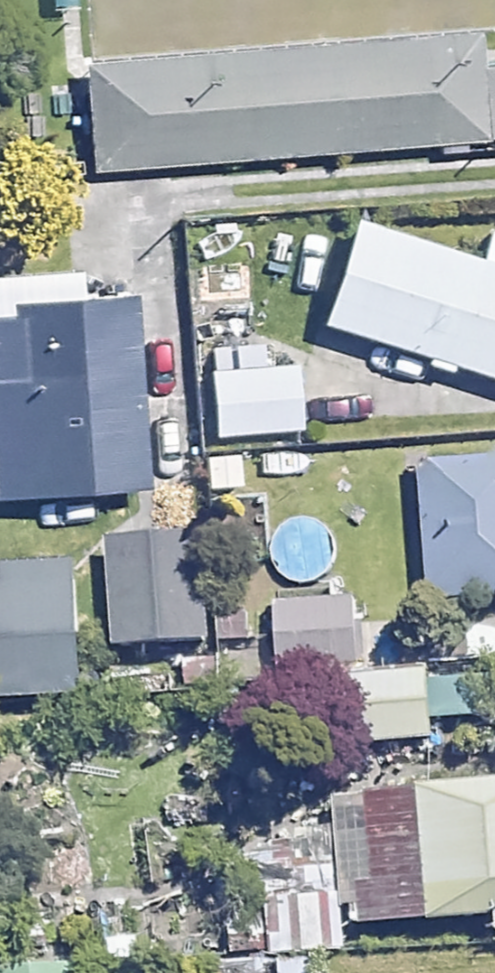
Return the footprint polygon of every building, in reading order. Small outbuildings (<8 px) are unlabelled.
[(98,67),(107,175),(494,142),(494,64),(472,66),(470,35),(98,67)] [(345,215),(314,326),(494,376),(494,257),(345,215)] [(294,433),(292,372),(209,376),(211,436),(294,433)] [(0,385),(0,496),(85,491),(78,381),(0,385)] [(412,444),(413,594),(494,594),(494,444),(412,444)] [(201,632),(199,537),(108,540),(111,635),(201,632)] [(0,582),(0,663),(66,659),(62,579),(0,582)] [(351,670),(350,602),(261,602),(261,671),(351,670)] [(427,744),(426,676),(350,678),(351,746),(427,744)] [(364,920),(494,915),(494,787),(359,793),(364,920)]
